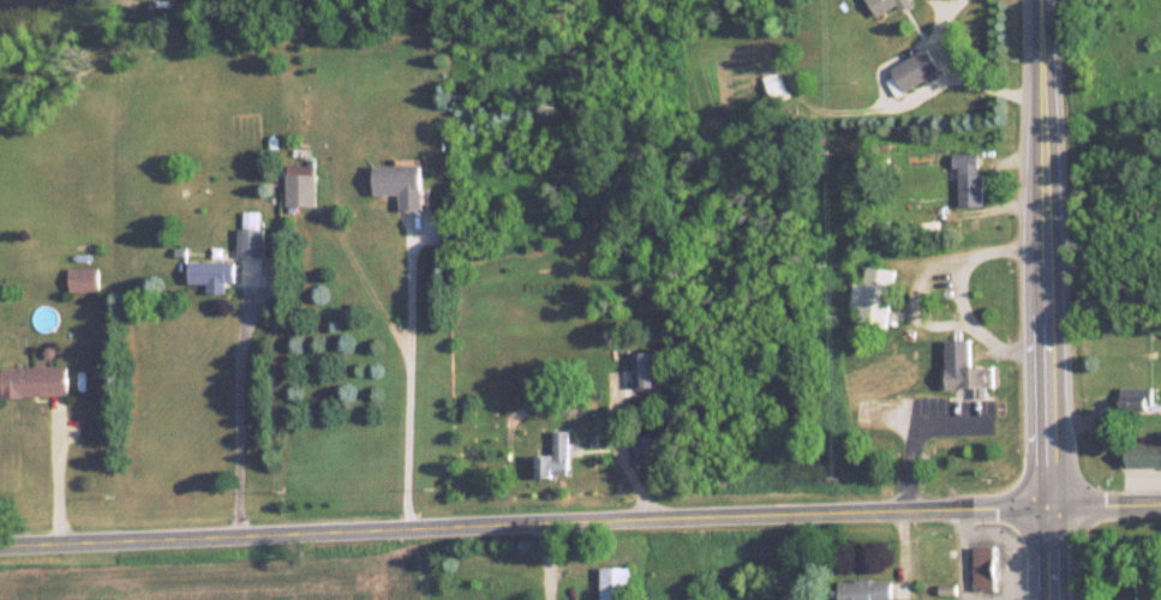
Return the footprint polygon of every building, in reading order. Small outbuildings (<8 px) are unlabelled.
[(878,16),(905,0),(868,0),(878,16)] [(890,69),(904,91),(940,69),(926,47),(890,69)] [(979,153),(955,153),(955,206),(979,206),(979,153)] [(316,165),(287,165),(287,206),(316,206),(316,165)] [(423,165),(375,165),(375,194),(401,193),(401,208),(423,208),(423,165)] [(264,256),(264,228),(240,228),(240,256),(264,256)] [(189,285),(236,285),(236,261),(189,261),(189,285)] [(852,281),(849,306),(859,308),(856,324),(884,328),(893,270),(866,266),(863,283),(852,281)] [(99,291),(99,267),(69,267),(69,291),(99,291)] [(968,339),(943,340),(944,369),(938,369),(939,389),(991,388),(991,367),(968,367),(968,339)] [(633,386),(661,386),(661,351),(633,351),(633,386)] [(67,395),(67,365),(0,366),(1,395),(67,395)] [(1151,386),(1120,386),(1120,408),(1151,408),(1151,386)] [(538,455),(538,476),(570,476),(570,430),(554,430),(554,455),(538,455)] [(665,464),(665,436),(635,436),(635,464),(665,464)] [(1160,466),(1160,445),(1118,445),(1118,466),(1160,466)] [(973,590),(998,590),(998,546),(973,546),(973,590)] [(601,567),(601,599),(631,599),(631,567),(601,567)] [(892,580),(839,580),(839,599),(892,599),(892,580)]
